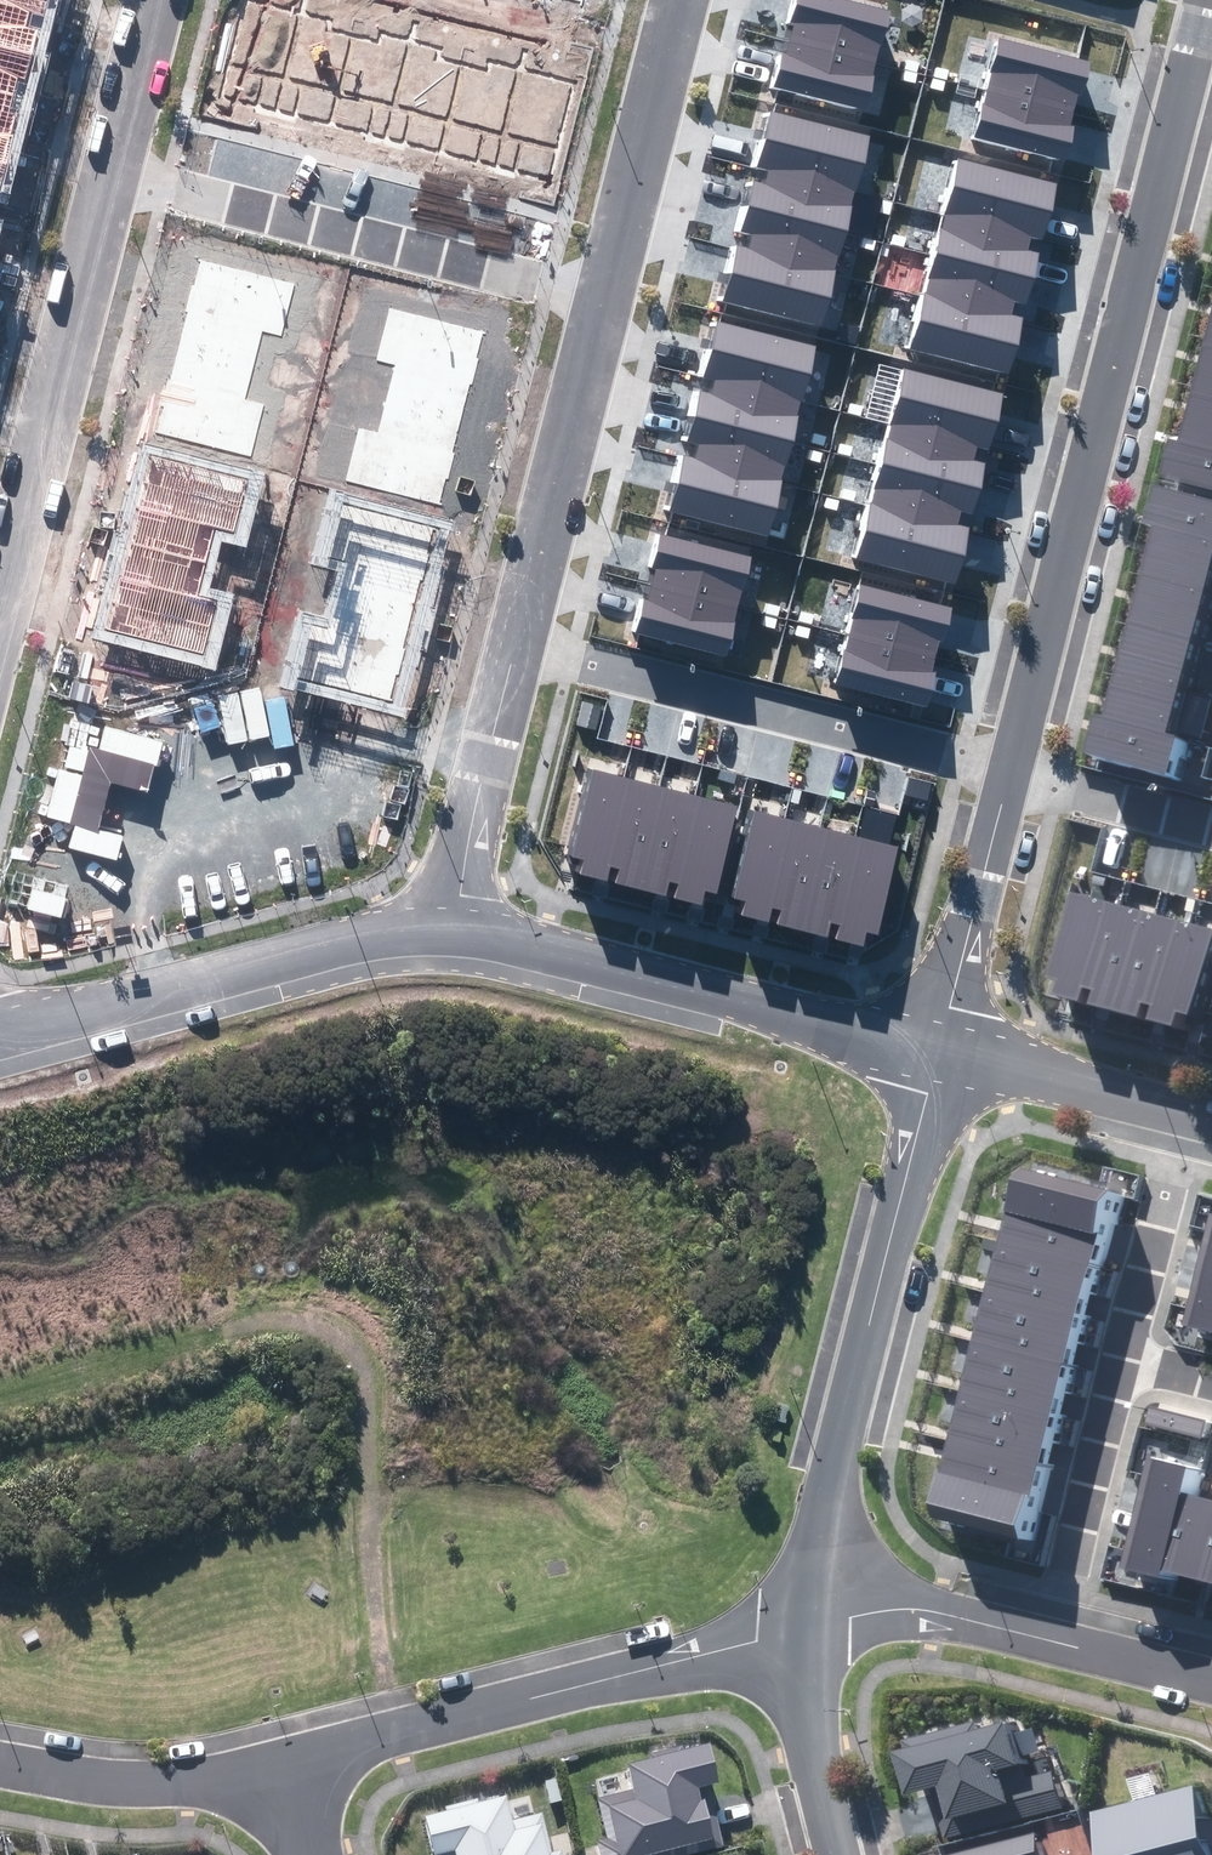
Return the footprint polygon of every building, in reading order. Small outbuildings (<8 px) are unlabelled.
[(851,0),(792,0),(791,7),(788,19),(796,21),(792,37),(878,60),(882,44),(884,44),(892,11),(851,0)] [(774,69),(770,84),(867,109),(876,76),(874,75),(878,60),(792,37),(788,52),(779,50),(774,69)] [(1085,87),(1091,61),(998,38),(985,89),(1074,111),(1078,94),(1083,95),(1085,87)] [(973,137),(1067,161),(1072,143),(1076,127),(1070,125),(1074,111),(985,89),(973,137)] [(768,169),(858,193),(873,138),(769,109),(759,147),(753,165),(768,169)] [(956,161),(940,216),(1031,240),(1046,244),(1052,219),(1060,188),(956,161)] [(849,230),(858,193),(768,169),(764,182),(752,179),(748,193),(746,201),(849,230)] [(746,247),(838,272),(849,230),(746,201),(741,218),(738,229),(749,233),(746,247)] [(1031,240),(940,216),(930,252),(1034,279),(1037,265),(1039,256),(1028,253),(1031,240)] [(718,300),(822,328),(838,272),(746,247),(733,243),(727,265),(718,300)] [(930,252),(919,294),(1011,318),(1015,304),(1027,307),(1032,287),(1034,279),(930,252)] [(262,332),(283,337),(296,285),(201,260),(194,286),(192,286),(186,312),(188,312),(262,332)] [(919,294),(904,350),(1009,378),(1019,340),(1024,322),(1011,318),(919,294)] [(389,308),(376,360),(396,365),(470,383),(473,384),(479,358),(477,358),(484,331),(389,308)] [(188,312),(179,347),(254,366),(256,356),(262,332),(188,312)] [(712,377),(803,402),(817,347),(713,318),(702,359),(698,373),(712,377)] [(179,347),(170,381),(245,400),(254,366),(179,347)] [(387,399),(461,418),(470,383),(396,365),(389,389),(387,399)] [(902,368),(887,422),(978,447),(992,450),(997,430),(1007,394),(902,368)] [(794,438),(803,402),(712,377),(708,391),(697,387),(694,398),(690,410),(794,438)] [(252,458),(265,405),(245,400),(170,381),(168,381),(161,407),(163,407),(156,434),(252,458)] [(1195,438),(1211,443),(1211,391),(1207,390),(1195,438)] [(378,433),(452,452),(461,418),(387,399),(378,433)] [(690,455),(782,480),(794,438),(690,410),(686,425),(682,438),(694,441),(690,455)] [(978,447),(887,422),(877,458),(981,486),(983,474),(986,463),(974,460),(978,447)] [(378,433),(358,427),(344,481),(439,505),(446,479),(448,479),(455,453),(452,452),(378,433)] [(1195,438),(1186,436),(1175,475),(1211,484),(1211,443),(1195,438)] [(662,508),(767,536),(782,480),(690,455),(677,452),(671,475),(662,508)] [(149,457),(139,496),(243,522),(253,483),(149,457)] [(877,458),(865,501),(958,525),(961,511),(973,514),(978,497),(981,486),(877,458)] [(1168,536),(1211,548),(1211,504),(1171,494),(1160,534),(1168,536)] [(139,496),(128,541),(209,561),(215,540),(237,545),(243,522),(139,496)] [(426,565),(435,526),(333,500),(323,539),(426,565)] [(865,501),(850,557),(955,585),(963,556),(970,528),(958,525),(865,501)] [(752,558),(656,533),(652,548),(647,566),(656,568),(652,585),(738,607),(742,591),(744,591),(752,558)] [(1156,583),(1211,598),(1211,548),(1168,536),(1156,583)] [(413,618),(426,565),(323,539),(316,565),(339,570),(332,598),(413,618)] [(128,541),(115,595),(219,620),(225,595),(202,589),(209,561),(128,541)] [(1144,630),(1207,647),(1211,625),(1211,598),(1156,583),(1144,630)] [(951,624),(955,607),(861,584),(848,633),(936,655),(940,639),(947,641),(951,624)] [(637,605),(630,631),(727,656),(736,623),(734,623),(738,607),(652,585),(648,600),(639,597),(637,605)] [(115,595),(106,634),(208,659),(219,620),(115,595)] [(402,663),(413,618),(332,598),(326,620),(304,614),(298,637),(402,663)] [(1144,630),(1131,677),(1194,694),(1207,647),(1144,630)] [(836,681),(929,703),(933,687),(937,671),(932,670),(936,655),(848,633),(836,681)] [(392,702),(402,663),(298,637),(288,677),(392,702)] [(1131,677),(1119,724),(1182,741),(1194,694),(1131,677)] [(1182,741),(1119,724),(1111,722),(1101,763),(1181,783),(1191,743),(1182,741)] [(624,778),(588,769),(567,856),(584,860),(580,874),(600,878),(624,778)] [(624,778),(600,878),(608,881),(612,867),(619,869),(616,883),(636,888),(661,787),(624,778)] [(695,795),(661,787),(636,888),(666,895),(670,883),(673,883),(695,795)] [(739,806),(695,795),(673,883),(678,885),(675,898),(702,904),(705,890),(717,893),(739,806)] [(741,915),(760,920),(785,821),(756,813),(734,900),(744,902),(741,915)] [(778,924),(794,928),(819,829),(785,821),(760,920),(769,922),(772,908),(782,910),(778,924)] [(853,835),(819,829),(794,928),(827,937),(831,923),(853,835)] [(900,847),(853,835),(831,923),(840,925),(837,938),(863,944),(866,931),(879,934),(900,847)] [(1093,991),(1118,906),(1069,892),(1045,977),(1056,980),(1052,993),(1078,1001),(1082,988),(1093,991)] [(1155,915),(1118,906),(1093,991),(1090,1003),(1128,1013),(1155,915)] [(1190,925),(1155,915),(1128,1013),(1138,1016),(1141,1003),(1149,1005),(1145,1019),(1161,1023),(1190,925)] [(1211,931),(1190,925),(1161,1023),(1172,1026),(1176,1012),(1188,1015),(1211,931)] [(1035,1173),(1021,1229),(1108,1251),(1122,1196),(1035,1173)] [(1021,1229),(1006,1285),(1093,1307),(1108,1251),(1021,1229)] [(1198,1330),(1211,1334),(1211,1277),(1198,1330)] [(1006,1285),(992,1340),(1079,1363),(1093,1307),(1006,1285)] [(992,1340),(977,1396),(1064,1418),(1079,1363),(992,1340)] [(977,1396),(963,1451),(1050,1474),(1064,1418),(977,1396)] [(963,1451),(949,1507),(1035,1529),(1050,1474),(963,1451)] [(1177,1583),(1179,1573),(1200,1497),(1207,1469),(1165,1458),(1134,1571),(1177,1583)] [(1211,1582),(1211,1500),(1200,1497),(1179,1573),(1211,1582)] [(902,1795),(928,1788),(935,1813),(942,1841),(1061,1808),(1051,1771),(1000,1785),(995,1769),(1014,1764),(1002,1721),(976,1728),(974,1721),(900,1741),(903,1749),(891,1752),(902,1795)] [(598,1840),(602,1854),(690,1854),(725,1847),(719,1820),(712,1790),(701,1793),(700,1788),(719,1784),(709,1744),(683,1750),(683,1746),(651,1754),(652,1757),(627,1763),(633,1788),(598,1797),(608,1838),(598,1840)] [(1194,1783),(1088,1812),(1100,1854),(1211,1854),(1211,1847),(1194,1783)] [(562,1849),(552,1851),(543,1812),(513,1820),(506,1795),(479,1801),(478,1798),(446,1806),(447,1810),(426,1816),(435,1854),(456,1850),(457,1854),(564,1854),(562,1849)] [(1033,1833),(950,1854),(1038,1854),(1033,1833)]
